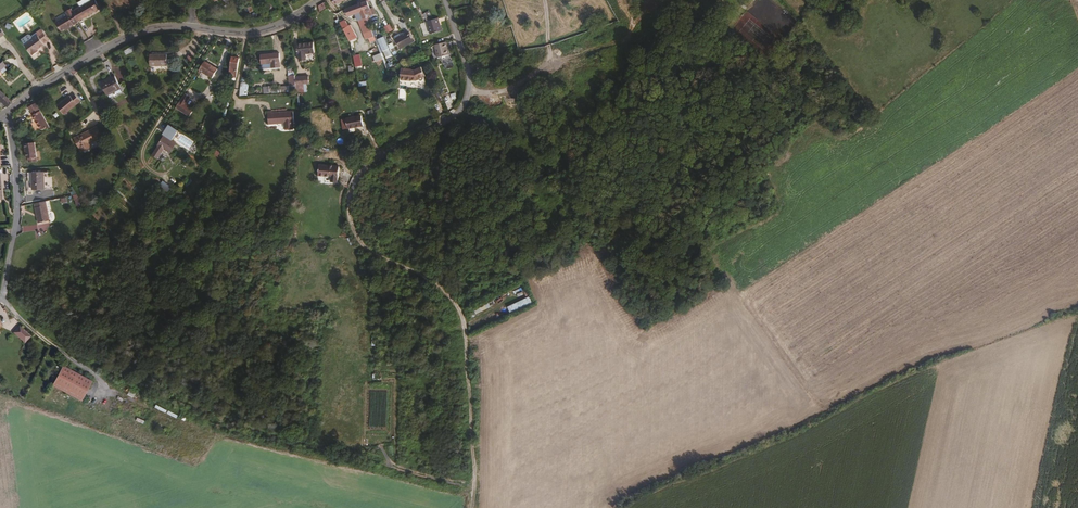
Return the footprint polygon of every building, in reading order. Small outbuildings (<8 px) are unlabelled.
[(369,8),(370,7),(367,0),(360,3),(366,17),(372,15),(369,8)] [(326,2),(317,6),(320,13),(329,9),(326,2)] [(360,3),(344,10),(347,17),(354,14),(365,39),(373,35),(366,17),(360,3)] [(95,16),(90,6),(78,13),(83,23),(95,16)] [(83,23),(78,13),(75,15),(80,25),(83,23)] [(74,28),(80,25),(75,15),(56,26),(62,35),(69,31),(69,32),(74,29),(74,28)] [(441,31),(437,19),(426,22),(429,34),(441,31)] [(357,37),(350,25),(348,26),(346,21),(343,21),(339,22),(350,41),(357,37)] [(390,24),(383,27),(386,33),(393,30),(390,24)] [(38,38),(25,47),(32,57),(38,53),(38,52),(45,47),(45,46),(50,42),(42,31),(36,35),(38,38)] [(403,36),(396,39),(401,48),(413,41),(408,32),(402,35),(403,36)] [(392,56),(383,37),(377,40),(386,59),(392,56)] [(307,42),(299,43),(301,60),(309,59),(307,42)] [(447,55),(445,42),(434,45),(436,58),(447,55)] [(279,52),(261,54),(262,63),(272,62),(273,67),(280,66),(280,61),(279,52)] [(383,59),(380,53),(373,57),(375,62),(383,59)] [(169,56),(152,57),(152,68),(169,67),(169,56)] [(236,79),(239,59),(232,58),(230,70),(235,70),(233,78),(236,79)] [(203,75),(209,66),(203,63),(198,72),(203,75)] [(211,80),(216,71),(209,66),(203,75),(211,80)] [(400,78),(406,79),(407,79),(407,78),(417,79),(418,78),(419,79),(420,80),(422,80),(423,78),(423,76),(425,75),(421,66),(414,69),(410,68),(401,67),(401,68),(400,78)] [(115,76),(102,83),(108,96),(121,89),(123,92),(127,90),(123,83),(120,85),(115,76)] [(240,94),(248,94),(249,82),(241,82),(240,94)] [(184,104),(189,97),(183,93),(173,110),(178,113),(184,104)] [(0,94),(0,103),(5,108),(10,104),(0,94)] [(70,97),(58,108),(65,116),(81,102),(74,95),(71,98),(70,97)] [(183,116),(189,107),(184,104),(178,113),(183,116)] [(41,131),(50,130),(37,105),(31,108),(34,116),(33,117),(41,131)] [(294,112),(268,112),(268,123),(284,123),(284,128),(293,128),(293,122),(294,122),(294,112)] [(364,126),(362,115),(347,119),(349,129),(364,126)] [(168,125),(162,135),(171,141),(178,131),(168,125)] [(96,126),(74,138),(81,152),(91,147),(89,144),(102,137),(96,126)] [(174,144),(162,137),(157,146),(158,147),(151,156),(156,159),(162,150),(169,153),(174,144)] [(35,143),(25,144),(26,159),(28,159),(28,163),(36,162),(35,143)] [(220,157),(224,148),(218,145),(214,154),(220,157)] [(335,184),(336,168),(320,166),(318,177),(331,179),(331,184),(335,184)] [(45,172),(33,172),(34,190),(45,190),(45,172)] [(172,187),(162,181),(159,186),(168,192),(172,187)] [(73,195),(76,205),(81,204),(77,193),(73,195)] [(51,221),(46,201),(35,204),(36,208),(37,215),(39,215),(41,223),(51,221)] [(531,296),(507,305),(510,312),(533,303),(531,296)] [(37,332),(27,324),(22,330),(32,338),(37,332)] [(63,365),(52,385),(82,401),(92,381),(63,365)]
